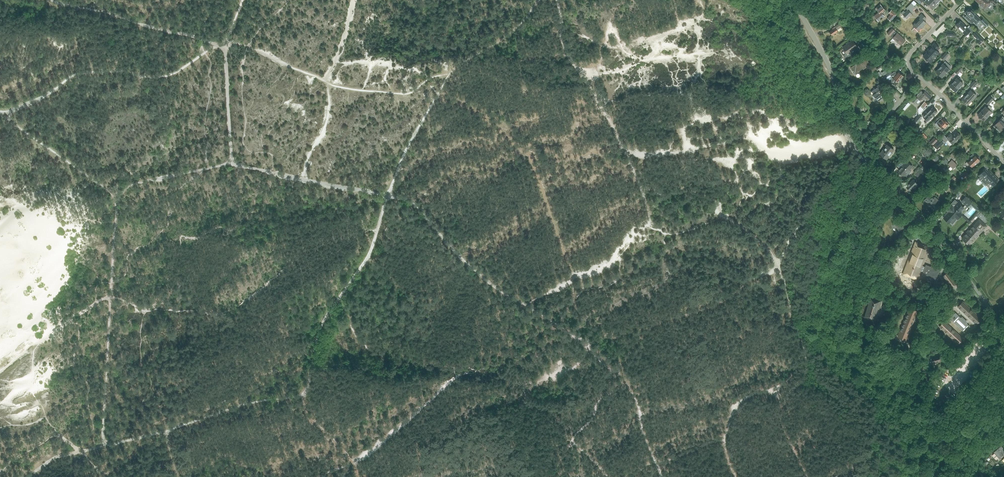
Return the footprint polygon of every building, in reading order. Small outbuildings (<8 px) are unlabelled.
[(916,4),(913,1),(906,8),(907,10),(905,12),(903,10),(901,13),(907,19),(912,14),(910,12),(915,7),(914,6),(916,4)] [(879,12),(874,16),(878,21),(884,16),(882,13),(885,10),(880,4),(876,8),(879,12)] [(967,15),(965,17),(971,24),(974,21),(975,23),(976,24),(981,20),(970,8),(969,8),(965,13),(967,15)] [(890,14),(887,18),(891,21),(897,14),(891,9),(888,13),(890,14)] [(920,17),(913,25),(919,31),(926,23),(924,21),(926,18),(921,14),(919,16),(920,17)] [(839,24),(834,26),(837,30),(841,27),(841,26),(844,24),(842,21),(839,23),(839,24)] [(959,21),(955,24),(956,25),(958,27),(962,31),(962,32),(966,35),(970,31),(972,34),(977,40),(976,41),(979,44),(980,43),(983,40),(980,37),(969,26),(967,27),(961,21),(960,22),(959,21)] [(829,31),(832,35),(838,31),(837,30),(835,27),(832,29),(829,31)] [(895,31),(892,28),(887,33),(890,36),(893,38),(892,38),(901,45),(905,40),(895,31)] [(855,50),(858,48),(852,40),(843,47),(847,54),(854,49),(855,50)] [(923,56),(931,63),(934,59),(933,58),(939,52),(937,51),(940,48),(934,43),(928,49),(929,50),(923,56)] [(865,65),(869,63),(865,58),(860,61),(859,60),(856,62),(856,63),(850,68),(854,73),(858,71),(859,72),(866,66),(865,65)] [(951,67),(945,61),(943,63),(936,72),(941,77),(949,68),(949,69),(951,67)] [(895,86),(903,76),(898,72),(896,74),(895,72),(889,75),(887,76),(886,77),(888,81),(891,79),(891,80),(890,81),(892,83),(892,84),(895,86)] [(958,76),(957,78),(950,86),(955,91),(963,83),(960,80),(961,79),(958,76)] [(870,91),(873,95),(875,97),(878,101),(884,96),(881,92),(884,89),(883,88),(879,84),(870,91)] [(851,88),(846,89),(849,98),(854,96),(851,88)] [(962,99),(968,104),(976,95),(970,90),(962,99)] [(925,97),(925,98),(928,100),(929,98),(929,99),(931,97),(924,91),(923,93),(921,91),(916,97),(912,101),(914,104),(919,99),(921,101),(925,97)] [(993,99),(990,97),(990,96),(985,102),(988,105),(993,99)] [(985,106),(978,115),(984,121),(992,112),(990,111),(986,107),(985,106)] [(926,111),(922,116),(928,121),(929,120),(930,120),(932,118),(931,118),(937,112),(936,111),(936,110),(935,109),(934,109),(932,107),(928,112),(926,111)] [(999,131),(1003,126),(1003,120),(1003,118),(1002,116),(994,126),(999,131)] [(940,118),(936,123),(937,125),(939,126),(940,128),(941,128),(942,130),(949,123),(944,118),(942,120),(940,118)] [(941,139),(934,147),(937,150),(944,142),(944,143),(947,140),(952,144),(961,136),(956,131),(952,136),(950,133),(948,136),(947,137),(944,135),(944,134),(940,138),(941,139)] [(880,154),(887,159),(894,150),(887,145),(880,154)] [(930,148),(923,154),(926,157),(932,151),(930,148)] [(969,164),(972,167),(979,160),(980,160),(980,159),(978,157),(977,158),(975,155),(974,156),(973,154),(970,157),(972,158),(968,162),(967,161),(965,163),(967,165),(969,164)] [(947,164),(953,169),(957,164),(952,159),(947,164)] [(906,161),(898,170),(904,176),(913,166),(906,161)] [(920,167),(914,174),(917,177),(923,171),(925,172),(927,170),(922,166),(920,168),(920,167)] [(989,183),(992,186),(999,180),(988,169),(988,170),(986,168),(978,175),(980,177),(978,178),(976,180),(976,182),(976,184),(978,185),(980,184),(982,183),(985,186),(989,183)] [(913,180),(906,187),(910,191),(913,188),(915,190),(919,185),(917,184),(917,183),(913,180)] [(938,188),(942,193),(950,186),(946,181),(938,188)] [(934,197),(930,194),(924,200),(932,207),(938,200),(935,196),(934,197)] [(961,201),(966,205),(968,203),(970,204),(972,202),(966,197),(961,201)] [(947,221),(949,223),(950,223),(955,217),(957,219),(962,214),(960,212),(964,208),(958,202),(955,200),(951,204),(945,210),(948,212),(945,215),(945,216),(944,218),(947,221)] [(977,216),(982,220),(984,218),(987,221),(989,218),(981,211),(977,216)] [(986,226),(980,219),(962,239),(969,245),(986,226)] [(904,227),(900,221),(895,224),(899,230),(904,227)] [(915,242),(903,274),(916,279),(920,270),(923,271),(921,277),(935,282),(939,270),(926,265),(925,267),(922,266),(919,264),(923,254),(926,255),(929,247),(915,242)] [(942,276),(950,286),(955,282),(948,272),(942,276)] [(864,317),(875,321),(881,301),(871,297),(864,317)] [(958,307),(976,324),(981,319),(963,302),(958,307)] [(898,337),(906,340),(917,311),(909,308),(898,337)] [(955,313),(949,319),(956,325),(957,326),(963,332),(969,326),(967,324),(966,324),(968,322),(963,319),(962,318),(962,317),(961,318),(958,315),(955,313)] [(939,327),(958,343),(963,338),(944,321),(939,327)] [(978,367),(976,368),(978,370),(978,371),(979,371),(981,370),(994,355),(993,354),(991,352),(989,355),(978,367)] [(931,357),(933,364),(941,361),(939,354),(931,357)] [(999,458),(1003,455),(1002,454),(1003,452),(1003,449),(1001,446),(994,452),(999,458)]
